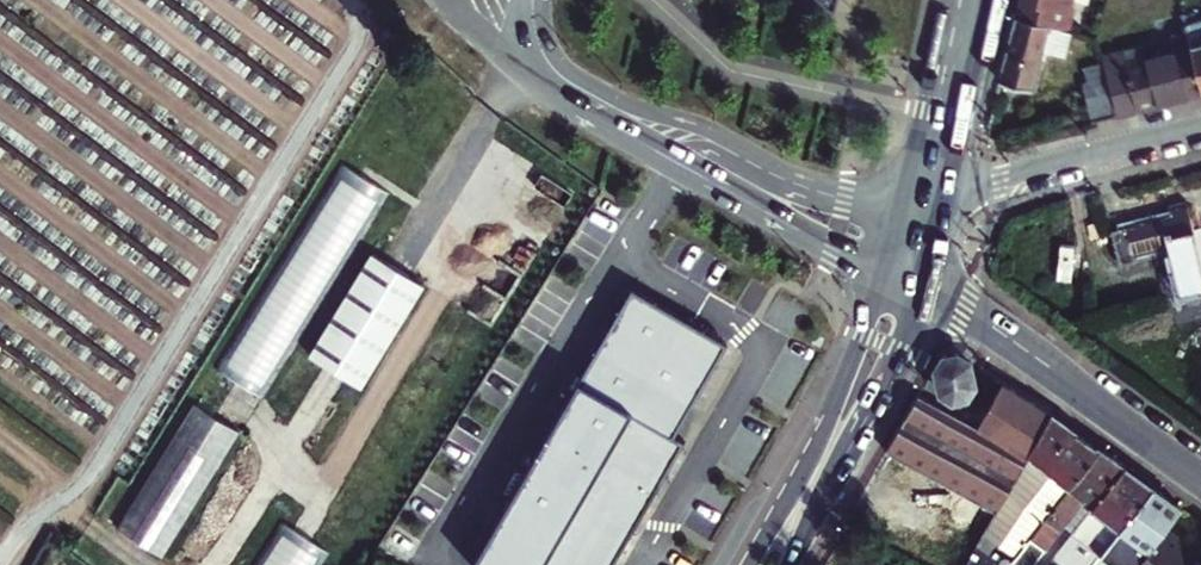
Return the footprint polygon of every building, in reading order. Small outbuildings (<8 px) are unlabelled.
[(1016,16),(1068,30),(1074,7),(1072,0),(1019,0),(1016,16)] [(1068,30),(1016,16),(1000,82),(1034,90),(1043,51),(1065,56),(1071,31),(1068,30)] [(1192,47),(1200,84),(1200,22),(1186,26),(1192,47)] [(1116,115),(1200,94),(1200,84),(1192,47),(1127,64),(1124,53),(1103,58),(1105,65),(1116,115)] [(1093,122),(1116,115),(1105,65),(1085,70),(1089,82),(1083,84),(1093,122)] [(390,193),(342,166),(220,367),(263,398),(390,193)] [(1138,257),(1173,248),(1186,295),(1200,291),(1200,256),(1188,208),(1169,213),(1171,218),(1113,233),(1115,242),(1101,245),(1107,269),(1121,265),(1122,268),(1140,264),(1138,257)] [(424,286),(375,256),(313,354),(337,371),(363,388),(424,286)] [(632,289),(473,564),(613,564),(685,441),(674,435),(727,343),(632,289)] [(975,388),(972,364),(958,356),(945,357),(937,368),(940,394),(951,402),(967,399),(975,388)] [(1052,415),(1005,385),(999,397),(981,387),(961,422),(918,400),(889,452),(919,469),(908,490),(936,506),(948,484),(998,511),(1052,415)] [(242,435),(195,407),(119,526),(166,556),(242,435)] [(1052,415),(998,511),(986,533),(968,564),(1011,564),(1018,556),(1033,537),(1056,510),(1103,451),(1052,415)] [(1126,468),(1103,451),(1056,510),(1033,537),(1018,556),(1029,564),(1049,564),(1050,564),(1073,535),(1084,521),(1095,507),(1126,468)] [(1126,468),(1095,507),(1084,521),(1073,535),(1050,564),(1049,564),(1138,564),(1165,531),(1183,509),(1126,468)] [(282,524),(255,564),(323,564),(330,556),(299,535),(282,524)] [(1165,531),(1138,564),(1200,564),(1200,552),(1198,555),(1165,531)] [(366,564),(386,564),(387,563),(372,555),(366,564)]
